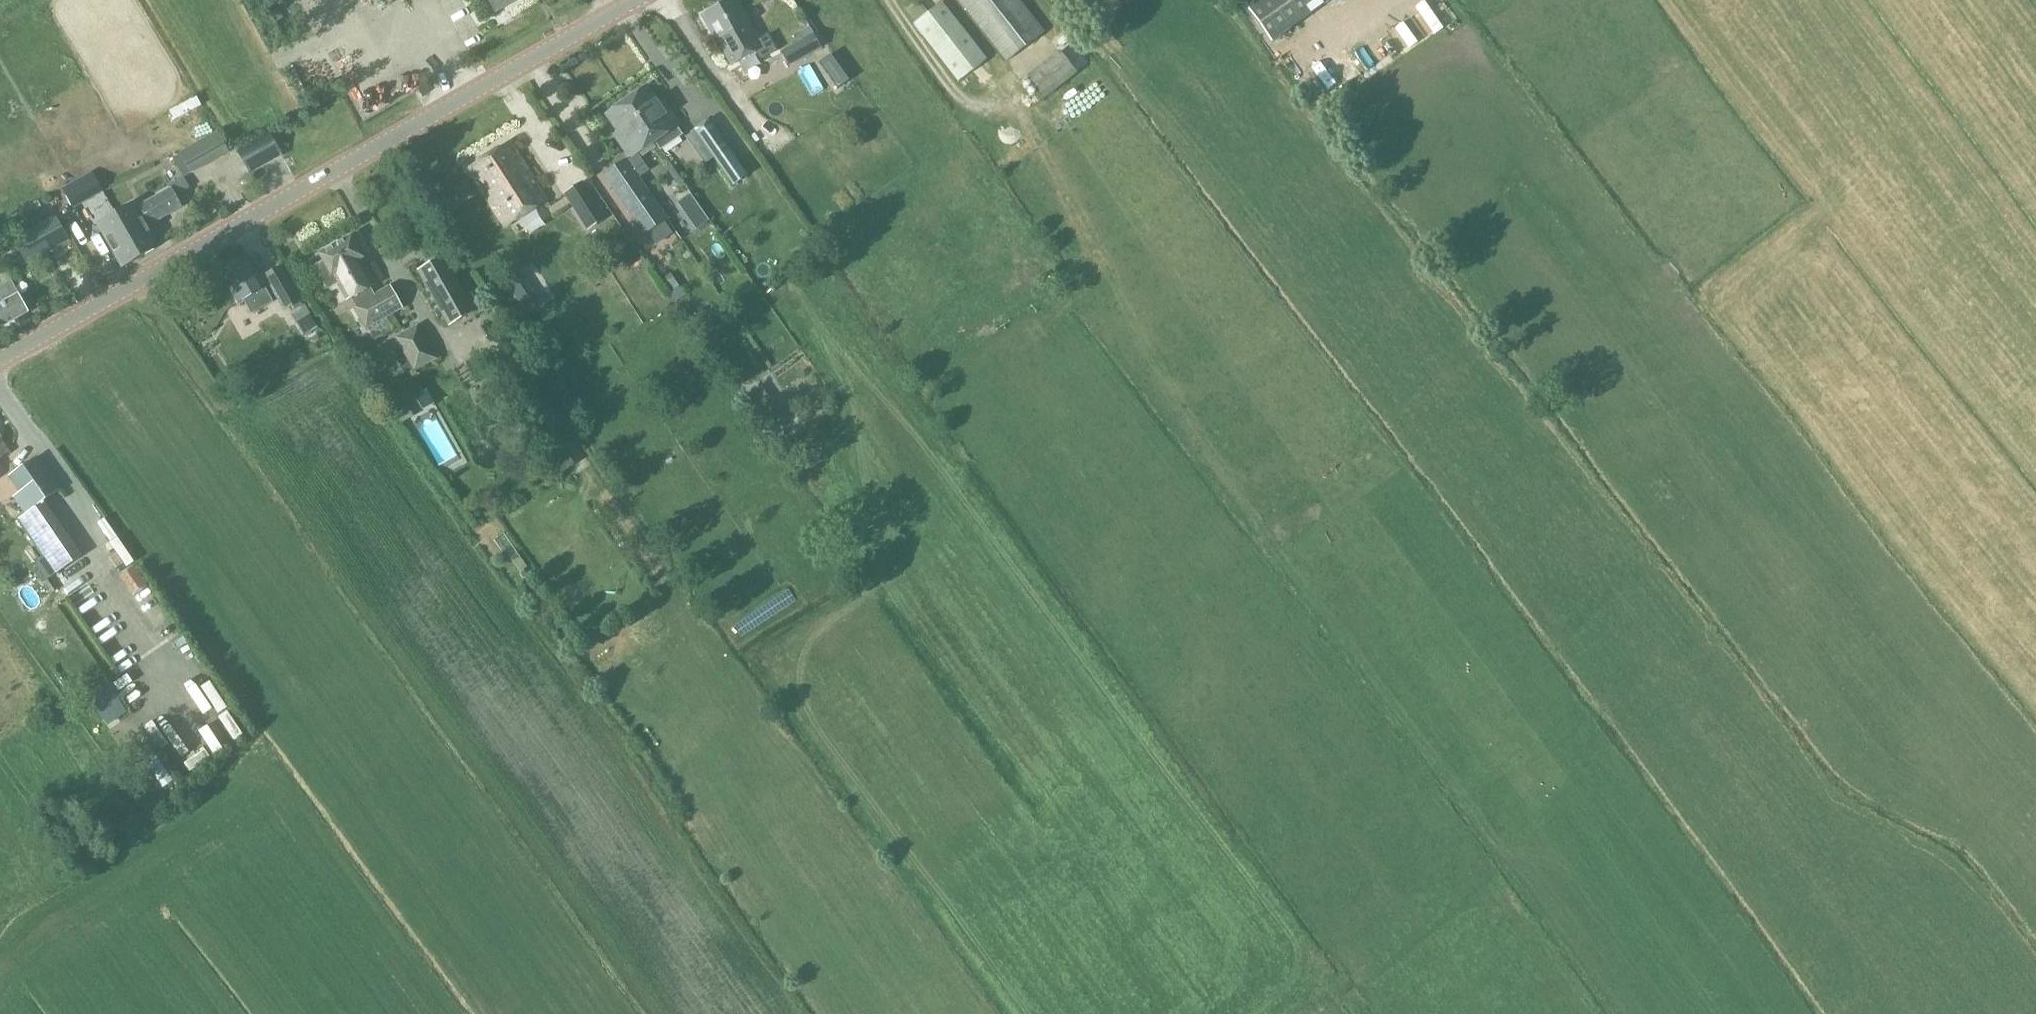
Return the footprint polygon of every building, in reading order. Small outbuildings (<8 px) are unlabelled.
[(518,0),(488,0),(496,13),(518,0)] [(748,22),(736,0),(731,0),(702,16),(716,40),(717,42),(731,67),(764,48),(750,24),(750,25),(748,22)] [(1007,62),(1044,33),(1019,0),(959,0),(1007,62)] [(1331,0),(1258,0),(1247,8),(1271,43),(1331,0)] [(987,59),(942,2),(914,24),(959,81),(987,59)] [(1398,47),(1409,39),(1391,15),(1381,22),(1398,47)] [(1372,31),(1362,38),(1376,58),(1386,52),(1372,31)] [(789,68),(811,55),(802,40),(780,53),(789,68)] [(1060,52),(1028,78),(1046,100),(1078,73),(1060,52)] [(830,55),(819,63),(838,89),(849,81),(830,55)] [(781,67),(765,74),(769,83),(785,76),(781,67)] [(1041,118),(1052,135),(1111,96),(1099,79),(1041,118)] [(647,88),(627,101),(655,142),(668,133),(670,137),(677,132),(675,128),(680,125),(666,105),(661,108),(647,88)] [(174,121),(202,107),(196,94),(168,108),(174,121)] [(655,142),(627,101),(607,115),(621,136),(616,139),(629,158),(612,170),(643,215),(658,205),(639,178),(649,171),(638,154),(655,142)] [(747,176),(709,120),(694,131),(695,133),(690,136),(703,155),(709,151),(733,186),(747,176)] [(219,132),(188,150),(181,154),(193,175),(231,153),(219,132)] [(250,175),(283,156),(271,134),(238,152),(250,175)] [(468,169),(506,228),(547,201),(510,142),(468,169)] [(95,176),(66,193),(74,207),(103,190),(95,176)] [(582,183),(566,194),(588,230),(605,219),(582,183)] [(123,267),(158,248),(148,230),(183,210),(173,192),(138,212),(133,204),(99,224),(123,267)] [(28,265),(71,241),(57,217),(14,240),(28,265)] [(366,268),(365,268),(338,230),(309,250),(319,264),(314,266),(328,290),(335,286),(337,289),(339,287),(348,303),(353,300),(356,306),(353,308),(366,330),(404,309),(391,286),(375,295),(371,288),(376,286),(366,268)] [(476,312),(444,256),(418,270),(449,327),(476,312)] [(274,302),(266,288),(249,259),(222,275),(239,303),(245,300),(253,314),(274,302)] [(302,301),(282,266),(265,275),(285,311),(291,308),(293,312),(292,313),(305,335),(317,328),(309,314),(310,314),(305,304),(302,306),(300,302),(302,301)] [(29,313),(19,295),(12,282),(0,289),(0,329),(29,313)] [(437,359),(418,326),(395,339),(414,372),(437,359)] [(751,400),(755,405),(768,397),(762,388),(749,397),(751,400)] [(776,408),(763,417),(772,431),(785,421),(776,408)] [(8,453),(0,440),(0,458),(8,453)] [(38,457),(9,476),(21,493),(16,496),(26,512),(60,489),(38,457)] [(44,502),(19,519),(37,545),(62,528),(44,502)] [(67,510),(60,516),(74,532),(81,526),(67,510)] [(81,557),(57,572),(79,605),(100,591),(93,580),(95,579),(81,557)] [(120,575),(135,597),(149,587),(134,565),(120,575)] [(61,590),(52,595),(61,613),(71,608),(61,590)] [(100,634),(115,624),(102,604),(87,614),(100,634)] [(117,720),(127,713),(109,686),(89,700),(103,720),(113,713),(117,720)]
